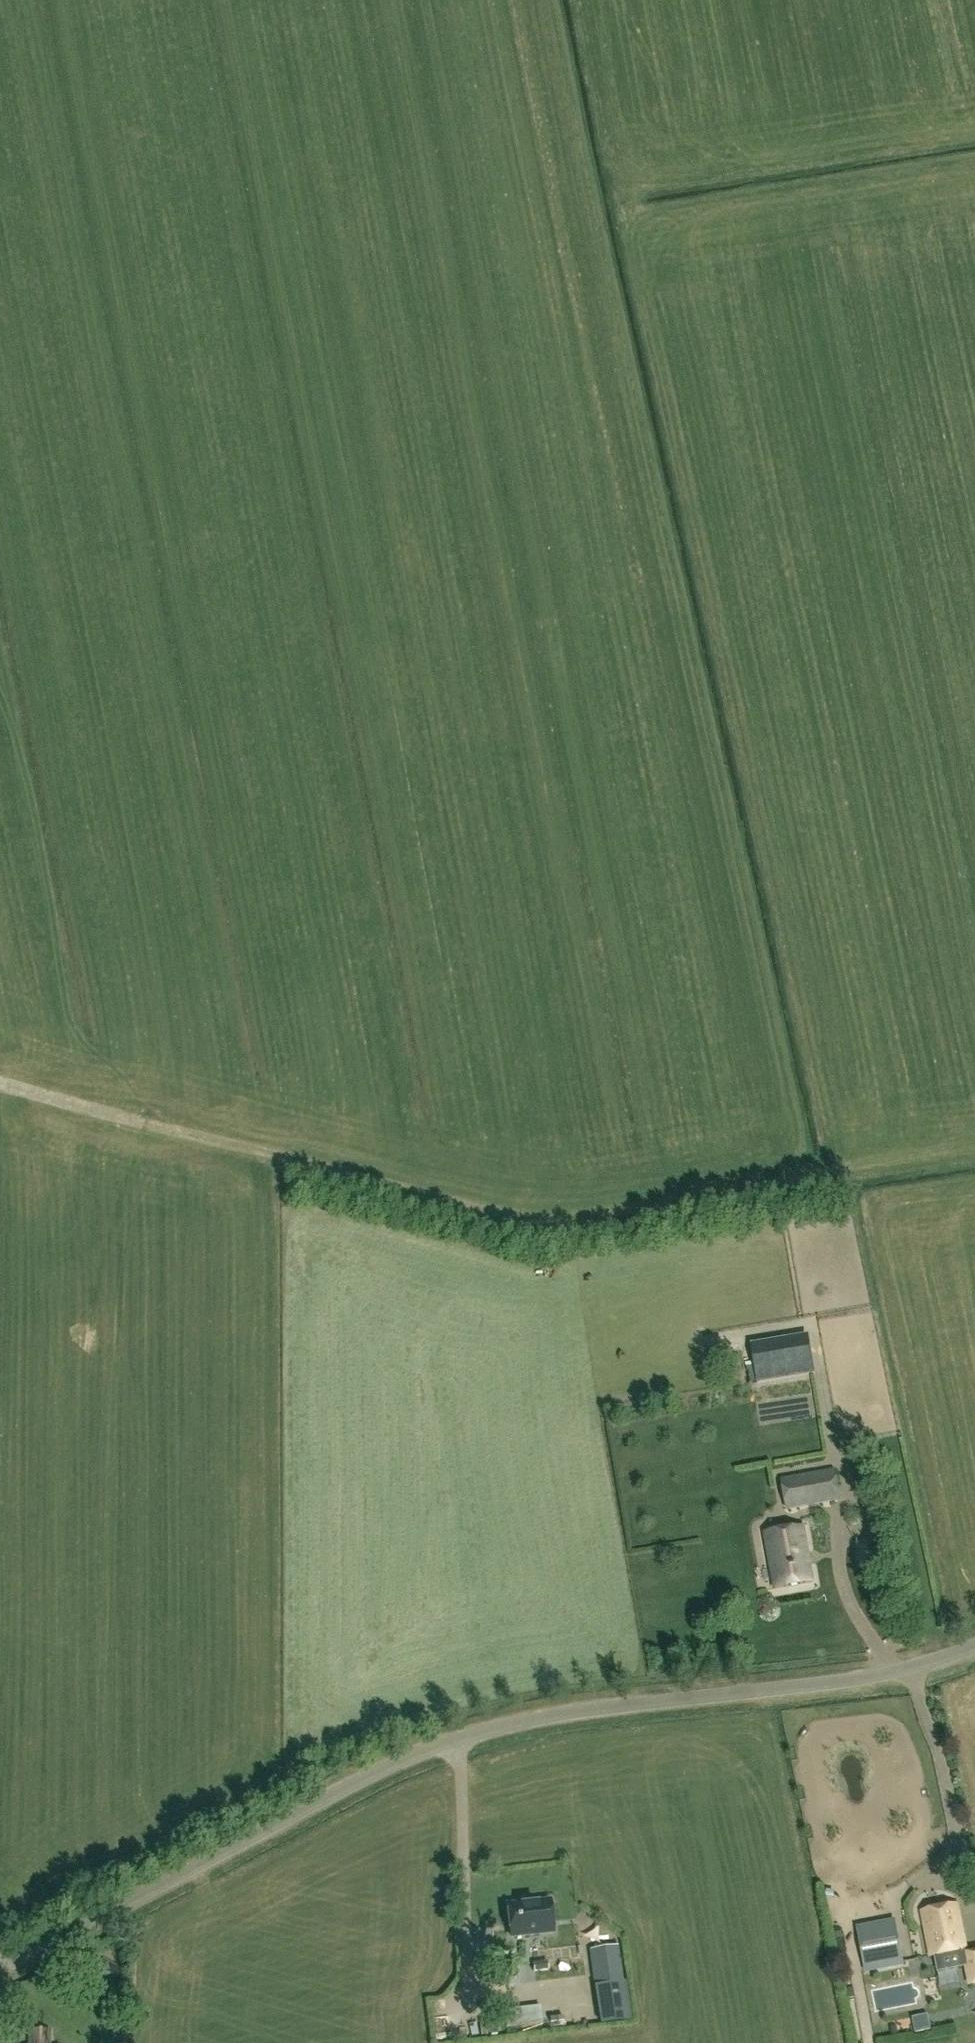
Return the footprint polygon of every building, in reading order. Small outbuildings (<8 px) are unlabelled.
[(782,1342),(787,1377),(814,1372),(808,1338),(782,1342)] [(786,1511),(841,1501),(836,1472),(781,1481),(786,1511)] [(776,1589),(813,1583),(804,1527),(766,1534),(776,1589)] [(553,1932),(550,1900),(508,1905),(511,1937),(516,1936),(516,1937),(537,1935),(537,1934),(553,1932)] [(964,1950),(966,1950),(957,1905),(923,1912),(932,1957),(957,1952),(960,1964),(963,1966),(967,1966),(971,1985),(974,1984),(974,1953),(965,1955),(964,1950)] [(895,1919),(856,1927),(866,1974),(904,1966),(895,1919)] [(624,1983),(618,1945),(589,1950),(595,1987),(600,2025),(634,2021),(629,1982),(624,1983)] [(549,1961),(537,1962),(537,1970),(550,1969),(549,1961)] [(505,2010),(506,2028),(539,2026),(543,2025),(542,2015),(541,2006),(524,2008),(505,2010)] [(50,2032),(29,2032),(29,2042),(50,2042),(50,2032)]
